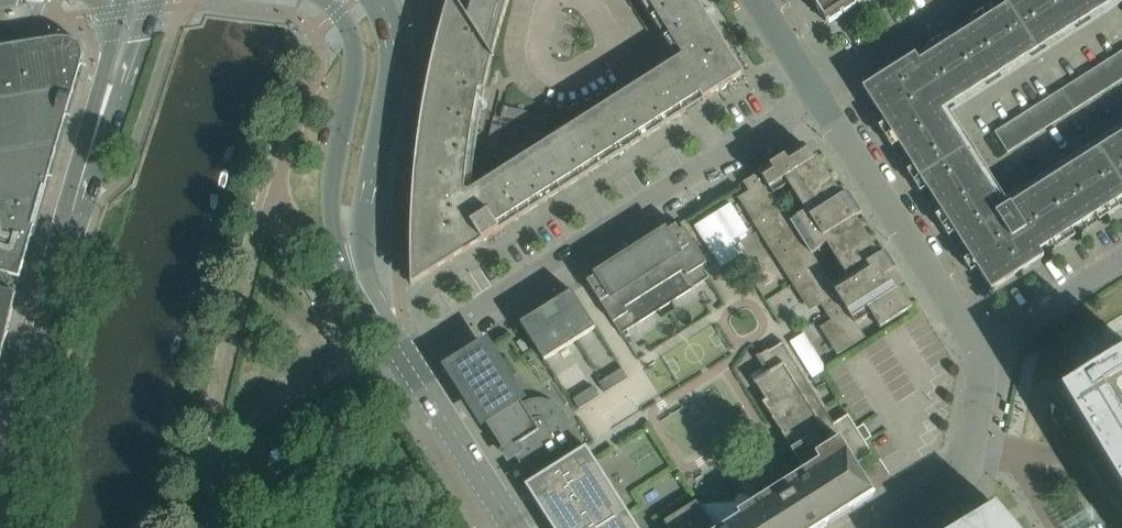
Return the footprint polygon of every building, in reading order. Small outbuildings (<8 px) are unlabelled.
[(426,88),(483,98),(484,89),(498,35),(509,0),(449,0),(429,76),(428,77),(428,79),(426,88)] [(697,0),(639,0),(676,59),(703,101),(710,96),(744,74),(697,0)] [(862,0),(813,0),(827,22),(862,0)] [(980,13),(985,20),(942,47),(938,40),(909,58),(942,110),(1117,0),(1001,0),(980,13)] [(75,85),(82,62),(83,59),(83,57),(83,55),(82,52),(82,51),(81,49),(80,46),(78,44),(75,42),(73,40),(69,39),(66,38),(63,38),(0,47),(0,271),(19,277),(23,263),(24,263),(24,261),(30,237),(31,237),(33,228),(34,228),(75,85)] [(1007,152),(1024,141),(1041,131),(1058,120),(1075,110),(1091,99),(1108,89),(1121,80),(1121,51),(1112,57),(1095,68),(1078,78),(1062,89),(1045,100),(1028,110),(1011,121),(994,131),(1007,152)] [(973,159),(942,110),(909,58),(863,87),(877,109),(870,113),(900,160),(906,156),(927,188),(973,159)] [(497,232),(685,112),(703,101),(676,59),(471,190),(497,232)] [(475,145),(483,98),(426,88),(424,98),(422,111),(420,125),(418,136),(417,147),(415,160),(414,174),(413,187),(412,196),(412,210),(411,224),(411,236),(411,247),(411,259),(411,271),(411,285),(494,233),(497,232),(471,190),(475,145)] [(1099,149),(1112,170),(1121,186),(1121,134),(1099,149)] [(760,172),(743,182),(753,198),(746,202),(758,221),(782,206),(774,192),(789,182),(798,196),(829,176),(817,157),(816,158),(813,160),(805,147),(804,144),(801,146),(798,148),(792,152),(760,172)] [(1121,207),(1121,186),(1112,170),(1099,149),(1004,209),(1037,261),(1042,258),(1066,243),(1062,236),(1104,209),(1108,216),(1121,207)] [(1004,209),(973,159),(927,188),(947,221),(941,225),(970,272),(977,268),(991,290),(1037,261),(1004,209)] [(782,206),(758,221),(771,242),(767,244),(774,254),(802,237),(845,209),(854,203),(850,196),(848,193),(846,194),(842,196),(829,176),(798,196),(806,210),(791,219),(782,206)] [(802,237),(774,254),(781,266),(785,263),(796,281),(821,266),(812,251),(827,242),(836,256),(867,236),(855,217),(859,215),(861,214),(859,211),(854,203),(845,209),(802,237)] [(707,263),(684,228),(674,234),(670,228),(632,253),(665,306),(709,278),(702,266),(707,263)] [(821,266),(796,281),(809,302),(817,298),(827,313),(887,275),(896,269),(885,253),(880,256),(867,236),(836,256),(844,268),(828,278),(821,266)] [(665,306),(632,253),(593,278),(596,283),(591,287),(621,334),(636,325),(665,306)] [(769,292),(791,281),(784,266),(762,276),(769,292)] [(728,273),(720,278),(732,296),(740,290),(728,273)] [(866,337),(857,323),(872,314),(881,328),(912,308),(899,287),(896,289),(887,275),(827,313),(836,327),(828,332),(842,353),(866,337)] [(16,293),(0,289),(0,324),(8,326),(16,293)] [(572,291),(565,295),(528,319),(521,323),(521,325),(543,359),(569,343),(595,327),(573,292),(572,291)] [(8,326),(0,324),(0,358),(1,358),(8,326)] [(874,491),(855,462),(871,452),(848,414),(834,422),(783,341),(769,349),(768,348),(759,354),(758,353),(756,355),(767,372),(754,381),(756,384),(756,383),(767,399),(763,402),(806,469),(753,503),(750,497),(748,495),(745,493),(742,493),(738,495),(735,497),(734,501),(698,504),(697,501),(665,521),(669,527),(817,527),(874,491)] [(568,435),(569,429),(568,423),(565,415),(562,410),(555,404),(551,402),(545,400),(540,399),(531,400),(526,401),(523,404),(485,346),(451,367),(506,454),(511,451),(531,482),(525,485),(553,527),(638,527),(586,447),(578,451),(568,435)] [(1061,391),(1121,491),(1121,354),(1061,391)] [(621,368),(598,382),(604,392),(627,377),(621,368)] [(592,386),(572,398),(578,408),(598,395),(592,386)] [(996,504),(957,527),(1016,527),(996,504)]
